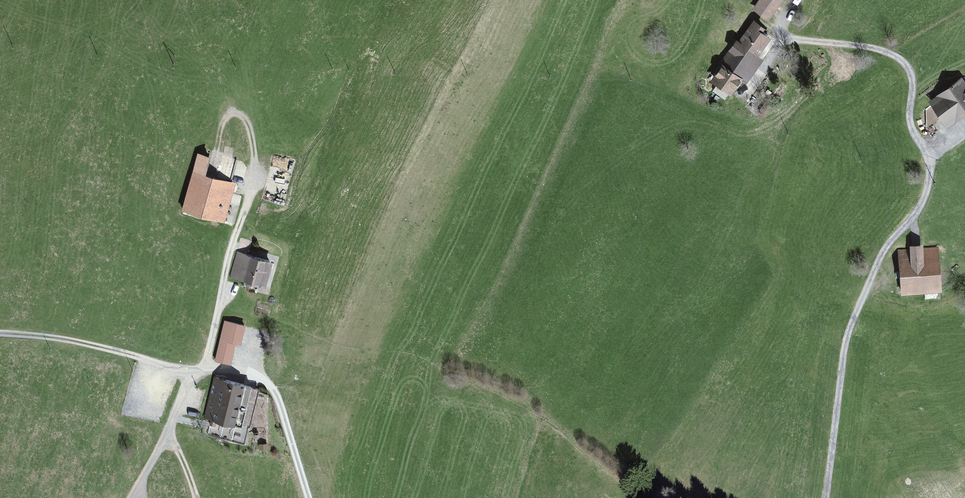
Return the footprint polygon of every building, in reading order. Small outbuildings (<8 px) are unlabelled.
[(753,8),(769,19),(783,0),(758,0),(753,8)] [(720,60),(722,62),(743,76),(741,80),(747,83),(763,59),(759,55),(772,37),(763,30),(766,26),(754,18),(739,39),(736,38),(720,60)] [(722,62),(710,78),(732,93),(741,80),(743,76),(722,62)] [(928,101),(946,126),(964,113),(964,81),(961,76),(928,101)] [(208,155),(197,152),(181,210),(225,222),(236,181),(232,180),(238,160),(209,151),(208,155)] [(909,248),(898,249),(901,295),(942,291),(938,246),(923,248),(923,244),(909,245),(909,248)] [(272,261),(237,251),(231,277),(265,286),(272,261)] [(245,325),(224,319),(214,361),(230,364),(235,343),(240,344),(245,325)] [(258,387),(213,376),(203,417),(219,420),(216,432),(246,439),(258,387)]
